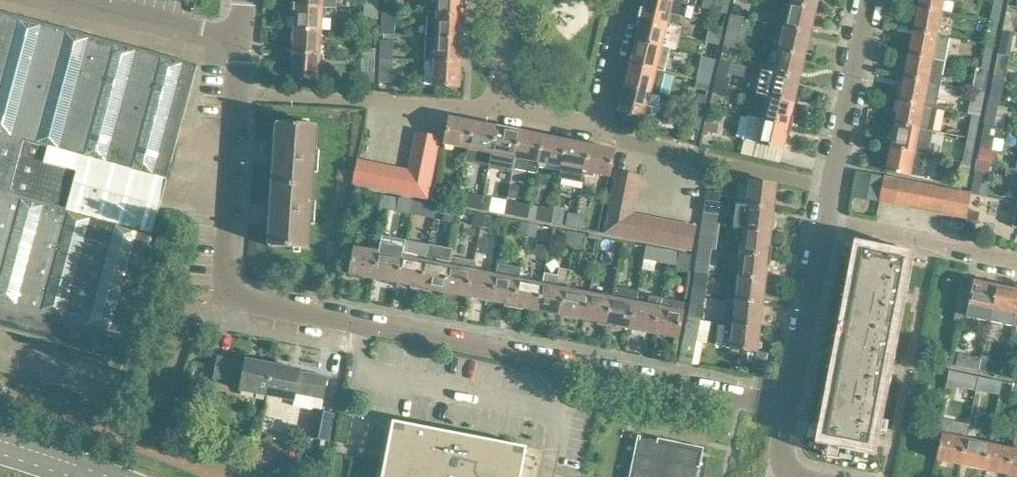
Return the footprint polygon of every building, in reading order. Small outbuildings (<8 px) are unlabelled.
[(294,6),(323,8),(337,9),(338,0),(294,0),(294,6)] [(378,0),(365,0),(365,10),(378,11),(378,0)] [(465,0),(429,0),(428,13),(431,13),(431,14),(467,16),(467,6),(464,6),(465,0)] [(670,13),(673,1),(682,3),(682,2),(672,0),(646,0),(644,8),(641,7),(639,17),(679,26),(682,15),(670,13)] [(730,0),(716,0),(714,10),(727,13),(730,0)] [(790,4),(816,10),(819,0),(791,0),(790,4)] [(944,0),(919,0),(918,8),(941,12),(944,0)] [(1003,0),(994,0),(990,22),(998,23),(1003,0)] [(396,12),(396,3),(383,2),(383,11),(396,12)] [(811,33),(816,10),(790,4),(785,27),(811,33)] [(322,32),(323,8),(294,6),(293,16),(296,16),(295,30),(322,32)] [(937,35),(941,12),(918,8),(913,31),(937,36),(937,35)] [(378,19),(378,11),(365,10),(364,18),(378,19)] [(1016,19),(1016,13),(1006,10),(1003,30),(1011,32),(1014,33),(1016,19)] [(394,35),(396,12),(383,11),(382,34),(394,35)] [(183,122),(198,65),(0,12),(0,329),(118,360),(153,232),(167,181),(183,122)] [(462,39),(463,25),(466,25),(467,16),(431,14),(429,37),(462,39)] [(738,41),(744,18),(731,15),(725,38),(738,41)] [(640,27),(637,41),(671,49),(676,50),(682,27),(679,26),(639,17),(637,26),(640,27)] [(345,22),(328,22),(329,38),(346,38),(345,22)] [(721,36),(723,28),(710,25),(708,34),(721,36)] [(805,56),(811,33),(785,27),(779,50),(805,56)] [(320,55),(322,32),(295,30),(294,54),(320,55)] [(1006,55),(1011,32),(1003,30),(998,54),(1006,55)] [(945,61),(949,38),(949,37),(937,35),(937,36),(913,31),(909,54),(945,61)] [(994,47),(996,34),(988,32),(985,45),(994,47)] [(719,45),(721,36),(708,34),(706,42),(719,45)] [(461,63),(462,39),(429,37),(428,61),(461,63)] [(737,49),(738,41),(725,38),(724,46),(737,49)] [(393,59),(394,49),(394,40),(384,40),(381,42),(380,59),(393,59)] [(665,72),(671,49),(637,41),(631,64),(665,72)] [(991,58),(994,47),(985,45),(983,56),(991,58)] [(376,57),(376,49),(363,48),(362,57),(376,57)] [(800,79),(805,56),(779,50),(774,73),(800,79)] [(319,80),(320,55),(294,54),(293,78),(319,80)] [(909,54),(904,78),(941,85),(945,61),(909,54)] [(1002,79),(1007,56),(1006,55),(998,54),(993,77),(1002,79)] [(710,83),(716,60),(708,58),(705,72),(700,71),(697,80),(710,83)] [(392,84),(393,59),(380,59),(379,83),(392,84)] [(460,88),(461,63),(428,61),(427,86),(460,88)] [(721,61),(718,73),(727,75),(730,63),(721,61)] [(730,63),(728,72),(747,76),(749,68),(730,63)] [(660,95),(665,72),(631,64),(626,87),(660,95)] [(985,93),(989,70),(977,68),(972,91),(977,91),(977,92),(985,93)] [(794,103),(800,79),(774,73),(762,70),(756,94),(769,97),(794,103)] [(374,83),(375,74),(362,73),(361,83),(374,83)] [(728,87),(730,78),(717,75),(715,84),(728,87)] [(993,77),(991,88),(1000,90),(1002,79),(993,77)] [(904,78),(900,101),(923,106),(923,105),(937,108),(941,85),(904,78)] [(708,91),(710,83),(697,80),(695,88),(708,91)] [(726,95),(728,87),(715,84),(713,92),(726,95)] [(660,101),(660,98),(660,96),(660,95),(626,87),(620,111),(645,117),(646,115),(654,117),(657,112),(660,101)] [(980,117),(985,93),(977,92),(975,102),(970,101),(968,114),(972,114),(972,115),(980,117)] [(791,116),(794,103),(769,97),(764,119),(792,126),(794,117),(791,116)] [(933,132),(938,109),(938,108),(937,108),(923,105),(923,106),(900,101),(895,125),(933,132)] [(699,130),(705,106),(692,103),(687,126),(699,130)] [(999,115),(1000,106),(988,103),(984,124),(993,125),(995,114),(999,115)] [(976,140),(980,117),(972,115),(967,139),(976,140)] [(790,135),(792,126),(764,119),(748,116),(743,140),(783,149),(787,135),(790,135)] [(469,149),(474,123),(450,118),(445,144),(469,149)] [(718,124),(706,122),(704,131),(716,134),(718,124)] [(316,150),(318,126),(277,123),(275,154),(319,157),(319,150),(316,150)] [(469,149),(467,161),(490,166),(498,128),(474,123),(469,149)] [(1002,129),(1002,127),(993,125),(984,124),(980,147),(993,149),(995,136),(1004,138),(1005,130),(1002,129)] [(929,155),(933,132),(895,125),(891,148),(929,155)] [(516,158),(521,132),(498,128),(490,166),(489,169),(512,173),(513,168),(515,158),(516,158)] [(539,163),(544,137),(521,132),(516,158),(515,158),(513,168),(537,173),(539,163)] [(438,150),(440,138),(417,133),(414,146),(438,150)] [(562,167),(567,141),(544,137),(539,163),(562,167)] [(971,163),(976,140),(967,139),(964,162),(971,163)] [(562,167),(560,178),(584,183),(586,172),(591,146),(567,141),(562,167)] [(435,164),(438,150),(414,146),(412,159),(435,164)] [(609,177),(615,151),(591,146),(586,172),(609,177)] [(998,150),(993,149),(980,147),(976,170),(984,172),(986,162),(990,163),(996,164),(998,150)] [(924,179),(929,155),(891,148),(886,172),(924,179)] [(318,172),(319,157),(275,154),(273,185),(314,187),(315,172),(318,172)] [(433,176),(435,164),(412,159),(409,171),(410,171),(433,176)] [(368,187),(372,163),(359,160),(354,184),(368,187)] [(381,189),(385,166),(372,163),(368,187),(381,189)] [(393,192),(397,168),(385,166),(381,189),(393,192)] [(1016,169),(1007,168),(1006,176),(1013,177),(1016,178),(1016,167),(1016,169)] [(408,183),(410,171),(409,171),(397,168),(393,192),(406,194),(408,183)] [(982,184),(984,172),(976,170),(973,183),(982,184)] [(431,187),(433,176),(410,171),(408,183),(419,185),(431,187)] [(638,190),(641,177),(617,172),(614,185),(638,190)] [(967,187),(969,175),(961,174),(958,185),(967,187)] [(894,204),(899,180),(885,177),(880,201),(894,204)] [(906,206),(911,182),(899,180),(894,204),(906,206)] [(774,209),(777,184),(751,181),(748,205),(774,209)] [(919,209),(923,185),(911,182),(906,206),(919,209)] [(417,197),(419,185),(408,183),(406,194),(417,197)] [(313,201),(314,187),(273,185),(271,216),(314,218),(316,201),(313,201)] [(428,199),(431,187),(419,185),(417,197),(428,199)] [(636,202),(638,190),(614,185),(612,197),(636,202)] [(931,211),(936,187),(923,185),(919,209),(931,211)] [(943,214),(948,190),(936,187),(931,211),(943,214)] [(955,216),(960,192),(948,190),(943,214),(955,216)] [(720,193),(708,191),(706,201),(719,202),(720,193)] [(481,209),(484,196),(461,192),(458,204),(473,207),(481,209)] [(967,218),(972,194),(960,192),(955,216),(967,218)] [(388,209),(391,196),(382,195),(380,208),(388,209)] [(396,211),(399,198),(391,196),(388,209),(396,211)] [(490,211),(492,198),(484,196),(481,209),(490,211)] [(633,214),(636,202),(612,197),(609,210),(633,215),(633,214)] [(528,218),(531,206),(507,201),(505,214),(528,218)] [(728,203),(719,202),(706,201),(703,224),(714,225),(715,214),(727,216),(728,203)] [(771,232),(774,209),(748,205),(745,229),(771,232)] [(536,220),(539,207),(531,206),(528,218),(536,220)] [(970,208),(968,216),(979,218),(981,211),(970,208)] [(631,227),(633,215),(609,210),(607,222),(619,225),(631,227)] [(481,227),(483,214),(475,213),(472,226),(481,227)] [(575,227),(577,215),(568,213),(566,225),(575,227)] [(489,229),(492,216),(483,214),(481,227),(489,229)] [(640,241),(645,217),(633,214),(633,215),(631,227),(628,239),(640,241)] [(583,229),(585,216),(577,215),(575,227),(583,229)] [(309,249),(310,224),(314,224),(314,218),(271,216),(269,246),(309,249)] [(653,244),(658,219),(645,217),(640,241),(653,244)] [(968,217),(966,227),(976,228),(977,219),(968,217)] [(666,246),(671,222),(658,219),(653,244),(666,246)] [(527,236),(530,223),(521,222),(519,234),(527,236)] [(616,237),(619,225),(607,222),(604,234),(616,237)] [(678,249),(683,224),(671,222),(666,246),(678,249)] [(536,238),(538,225),(530,223),(527,236),(536,238)] [(691,252),(696,227),(683,224),(678,249),(691,252)] [(628,239),(631,227),(619,225),(616,237),(628,239)] [(769,247),(771,232),(745,229),(742,253),(771,257),(772,247),(769,247)] [(574,246),(577,232),(568,231),(566,244),(574,246)] [(583,247),(585,234),(577,232),(574,246),(583,247)] [(712,249),(713,240),(700,238),(699,247),(710,249),(712,249)] [(420,290),(429,245),(406,240),(402,257),(397,282),(411,285),(411,288),(420,290)] [(444,291),(451,256),(452,249),(429,245),(420,290),(429,291),(430,289),(444,291)] [(667,264),(670,250),(663,249),(662,250),(646,246),(643,260),(667,264)] [(374,278),(379,252),(355,247),(350,273),(374,278)] [(699,247),(695,271),(696,271),(707,273),(709,258),(710,249),(699,247)] [(670,250),(667,264),(690,268),(692,255),(670,250)] [(868,445),(896,301),(905,259),(901,259),(902,253),(883,250),(882,255),(863,251),(826,436),(868,445)] [(397,282),(402,257),(379,252),(374,278),(397,282)] [(765,280),(767,266),(770,266),(771,257),(742,253),(739,277),(765,280)] [(473,271),(475,260),(451,256),(444,291),(467,296),(472,270),(473,271)] [(498,263),(495,275),(490,301),(504,303),(504,306),(513,308),(519,280),(521,268),(498,263)] [(566,284),(567,285),(570,270),(560,268),(558,275),(545,272),(542,284),(537,310),(560,314),(566,284)] [(490,301),(495,275),(473,271),(472,270),(467,296),(490,301)] [(763,304),(765,280),(739,277),(736,300),(763,304)] [(537,310),(542,284),(519,280),(513,308),(522,310),(523,307),(537,310)] [(991,321),(998,286),(974,281),(972,291),(962,289),(957,313),(967,315),(967,316),(978,319),(991,321)] [(584,319),(589,294),(574,291),(575,286),(567,285),(566,284),(560,314),(584,319)] [(705,296),(706,288),(693,285),(692,295),(705,296)] [(636,303),(639,291),(615,286),(612,298),(607,327),(616,328),(616,326),(631,329),(636,303)] [(1016,312),(1016,290),(998,286),(991,321),(1014,326),(1016,312)] [(607,327),(612,298),(589,294),(584,319),(598,322),(598,325),(607,327)] [(701,319),(705,296),(692,295),(690,303),(688,318),(701,319)] [(654,333),(661,298),(650,296),(648,305),(636,303),(631,329),(654,333)] [(678,338),(685,303),(661,298),(654,333),(678,338)] [(760,327),(763,304),(736,300),(733,324),(760,327)] [(688,318),(683,339),(697,342),(701,319),(688,318)] [(757,352),(760,327),(733,324),(725,323),(722,348),(757,352)] [(963,334),(961,348),(983,352),(986,338),(963,334)] [(979,371),(982,360),(958,355),(955,366),(979,371)] [(268,395),(273,364),(247,359),(246,361),(218,356),(214,378),(242,383),(240,390),(268,395)] [(1002,376),(1005,364),(982,360),(979,371),(1002,376)] [(322,410),(328,377),(300,371),(300,369),(273,364),(268,395),(295,400),(293,406),(314,410),(309,438),(329,441),(334,413),(322,410)] [(1002,376),(1016,379),(1016,367),(1005,364),(1002,376)] [(977,386),(980,376),(954,371),(952,381),(977,386)] [(990,388),(991,380),(992,379),(980,376),(977,386),(990,388)] [(349,445),(354,417),(342,415),(337,443),(349,445)] [(942,435),(937,461),(960,466),(966,440),(967,440),(970,425),(968,424),(968,426),(941,420),(941,418),(940,418),(937,434),(942,435)] [(528,447),(393,421),(383,476),(522,476),(528,447)] [(1015,436),(1012,449),(1013,449),(1007,476),(1013,476),(1016,476),(1016,436),(1015,436)] [(639,437),(636,453),(667,460),(671,444),(639,437)] [(984,471),(990,444),(967,440),(966,440),(960,466),(984,471)] [(671,444),(667,460),(699,466),(702,451),(671,444)] [(1013,449),(1012,449),(990,444),(984,471),(1007,476),(1013,449)] [(636,453),(633,469),(664,476),(667,460),(636,453)] [(664,476),(669,476),(697,476),(699,466),(667,460),(664,476)]
